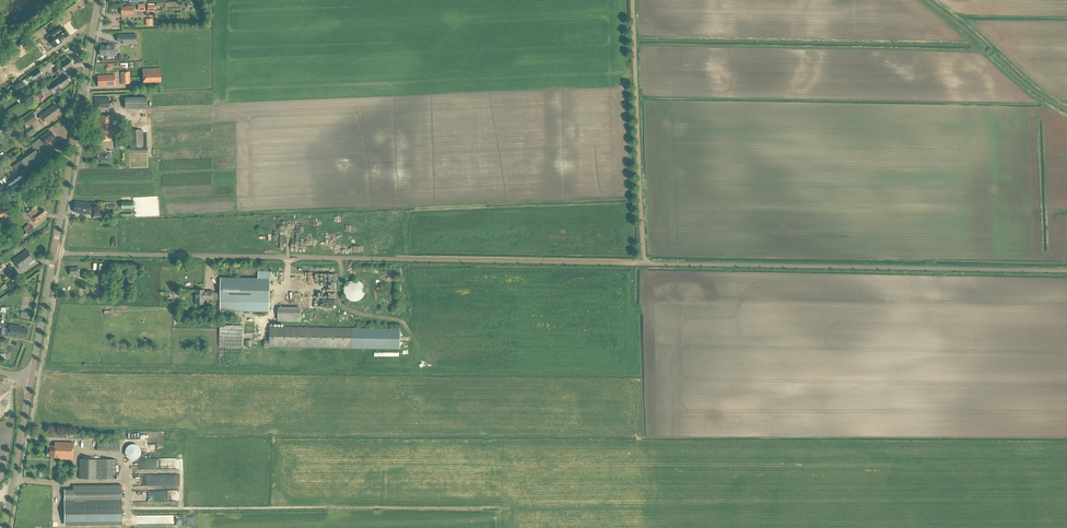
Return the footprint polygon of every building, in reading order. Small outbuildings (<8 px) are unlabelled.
[(121,7),(121,15),(127,15),(127,16),(135,16),(135,6),(126,6),(126,7),(121,7)] [(62,27),(59,29),(57,25),(49,30),(52,34),(47,38),(54,48),(62,42),(61,41),(68,35),(62,27)] [(99,49),(100,56),(107,56),(114,55),(114,45),(100,46),(100,49),(99,49)] [(65,71),(73,65),(69,60),(56,69),(57,71),(55,73),(57,76),(61,74),(61,73),(65,71)] [(139,69),(140,83),(160,82),(159,68),(139,69)] [(42,74),(39,70),(33,75),(35,79),(42,74)] [(121,84),(130,84),(130,72),(120,73),(121,84)] [(71,82),(66,76),(49,87),(53,92),(61,87),(62,88),(71,82)] [(116,87),(115,76),(98,76),(98,88),(116,87)] [(41,91),(35,95),(35,94),(30,98),(34,103),(39,99),(38,99),(44,95),(41,91)] [(107,107),(107,97),(93,98),(93,108),(107,107)] [(146,109),(146,97),(121,97),(121,109),(146,109)] [(60,111),(55,104),(39,116),(46,125),(59,115),(58,113),(60,111)] [(38,120),(33,113),(22,121),(27,128),(38,120)] [(114,142),(113,116),(99,116),(99,142),(114,142)] [(28,137),(35,133),(32,129),(26,133),(28,137)] [(143,147),(142,130),(129,131),(130,148),(143,147)] [(55,138),(50,131),(40,138),(32,145),(35,149),(44,143),(46,146),(50,143),(50,142),(55,138)] [(115,133),(115,142),(124,142),(124,138),(122,138),(122,133),(115,133)] [(20,172),(25,179),(45,164),(35,151),(27,157),(13,167),(16,172),(17,171),(18,173),(20,172)] [(97,152),(96,160),(101,161),(101,163),(110,164),(111,157),(110,157),(111,155),(107,154),(97,152)] [(90,215),(91,204),(75,202),(73,212),(78,213),(78,214),(90,215)] [(36,223),(45,216),(45,215),(46,214),(43,209),(38,212),(36,210),(37,206),(32,205),(32,210),(33,210),(35,213),(30,217),(33,221),(35,220),(36,223)] [(27,235),(35,229),(33,226),(25,232),(27,235)] [(32,258),(27,250),(13,260),(20,271),(33,262),(31,259),(32,258)] [(269,312),(270,279),(270,277),(272,277),(272,272),(259,272),(259,279),(221,278),(220,293),(213,293),(213,292),(205,292),(205,291),(196,291),(196,304),(205,305),(205,300),(213,300),(213,299),(220,300),(220,310),(269,312)] [(345,288),(344,291),(344,294),(346,296),(347,299),(349,300),(352,301),(355,302),(357,301),(360,300),(362,299),(364,296),(365,294),(365,291),(365,288),(364,286),(362,284),(360,282),(357,281),(355,281),(352,281),(349,282),(347,284),(346,286),(345,288)] [(65,282),(65,289),(71,289),(71,290),(74,290),(74,291),(80,291),(80,289),(84,289),(84,282),(65,282)] [(9,296),(8,293),(0,298),(0,301),(9,296)] [(300,323),(301,306),(292,306),(278,306),(278,322),(300,323)] [(21,337),(26,338),(28,329),(21,328),(22,327),(10,325),(7,336),(21,339),(21,337)] [(242,346),(242,326),(222,325),(222,327),(218,327),(218,346),(242,346)] [(264,341),(264,348),(401,350),(401,329),(269,327),(269,341),(264,341)] [(97,441),(97,451),(119,451),(119,442),(103,441),(97,441)] [(54,446),(48,446),(48,456),(52,456),(52,457),(59,458),(59,459),(73,460),(74,443),(55,442),(54,446)] [(131,444),(130,445),(128,446),(127,447),(126,449),(125,450),(125,452),(125,454),(125,455),(126,456),(127,458),(128,459),(130,460),(132,460),(134,460),(136,460),(137,459),(138,458),(139,457),(140,455),(141,454),(141,452),(141,450),(140,448),(139,447),(137,445),(136,445),(134,444),(133,444),(131,444)] [(79,459),(78,479),(116,480),(116,460),(79,459)] [(72,490),(64,489),(64,524),(121,524),(121,485),(72,485),(72,490)] [(163,495),(163,501),(178,501),(177,490),(160,491),(161,495),(163,495)]
